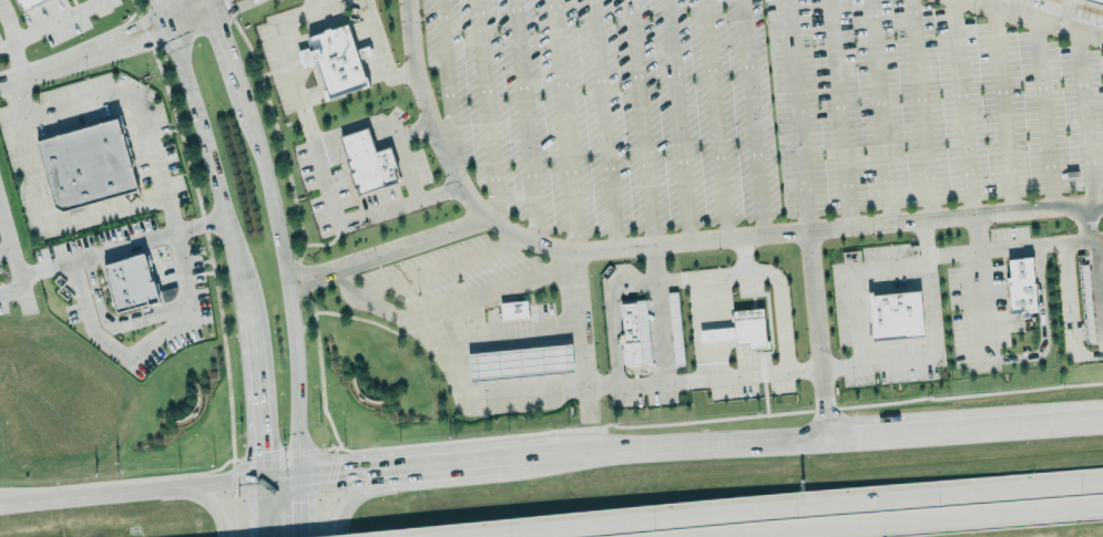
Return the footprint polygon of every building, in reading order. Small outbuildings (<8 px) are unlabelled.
[(18,9),(42,0),(15,0),(18,9)] [(310,39),(348,24),(370,84),(331,97),(310,39)] [(57,207),(39,142),(120,120),(140,190),(64,210),(57,207)] [(350,162),(341,136),(368,127),(376,153),(350,162)] [(376,153),(390,148),(398,168),(395,169),(398,179),(360,192),(350,162),(376,153)] [(1010,260),(1034,257),(1035,266),(1034,266),(1036,283),(1038,283),(1039,289),(1036,289),(1040,317),(1023,319),(1022,312),(1014,312),(1012,286),(1010,286),(1009,278),(1012,278),(1010,260)] [(95,268),(111,314),(160,307),(154,283),(146,286),(144,258),(95,268)] [(871,340),(923,337),(920,291),(869,294),(871,340)] [(672,366),(682,365),(678,292),(668,292),(672,366)] [(499,301),(528,299),(530,316),(501,319),(499,301)] [(619,303),(634,301),(641,363),(624,365),(619,303)] [(763,309),(733,310),(735,344),(748,343),(748,348),(765,347),(763,309)] [(733,340),(733,328),(699,329),(700,341),(733,340)] [(469,354),(572,343),(575,371),(471,381),(469,354)]
